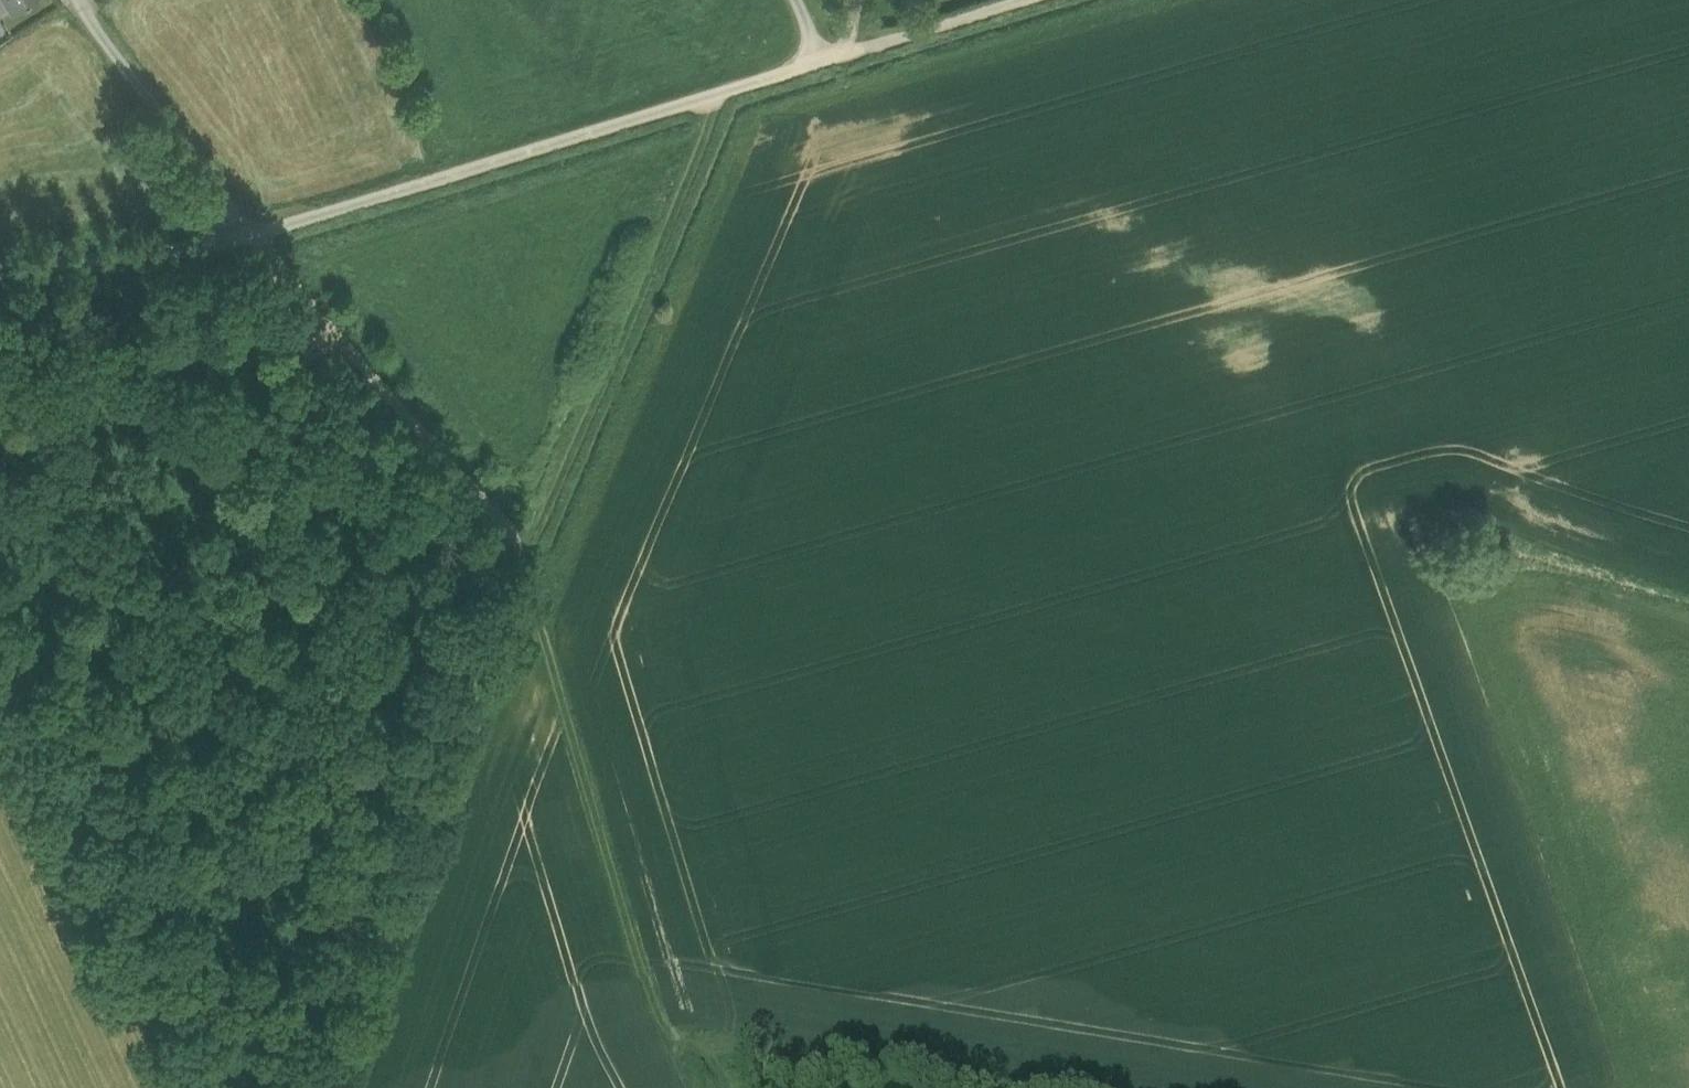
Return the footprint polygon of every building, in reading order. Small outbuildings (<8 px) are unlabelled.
[(17,0),(0,0),(0,11),(17,0)]
